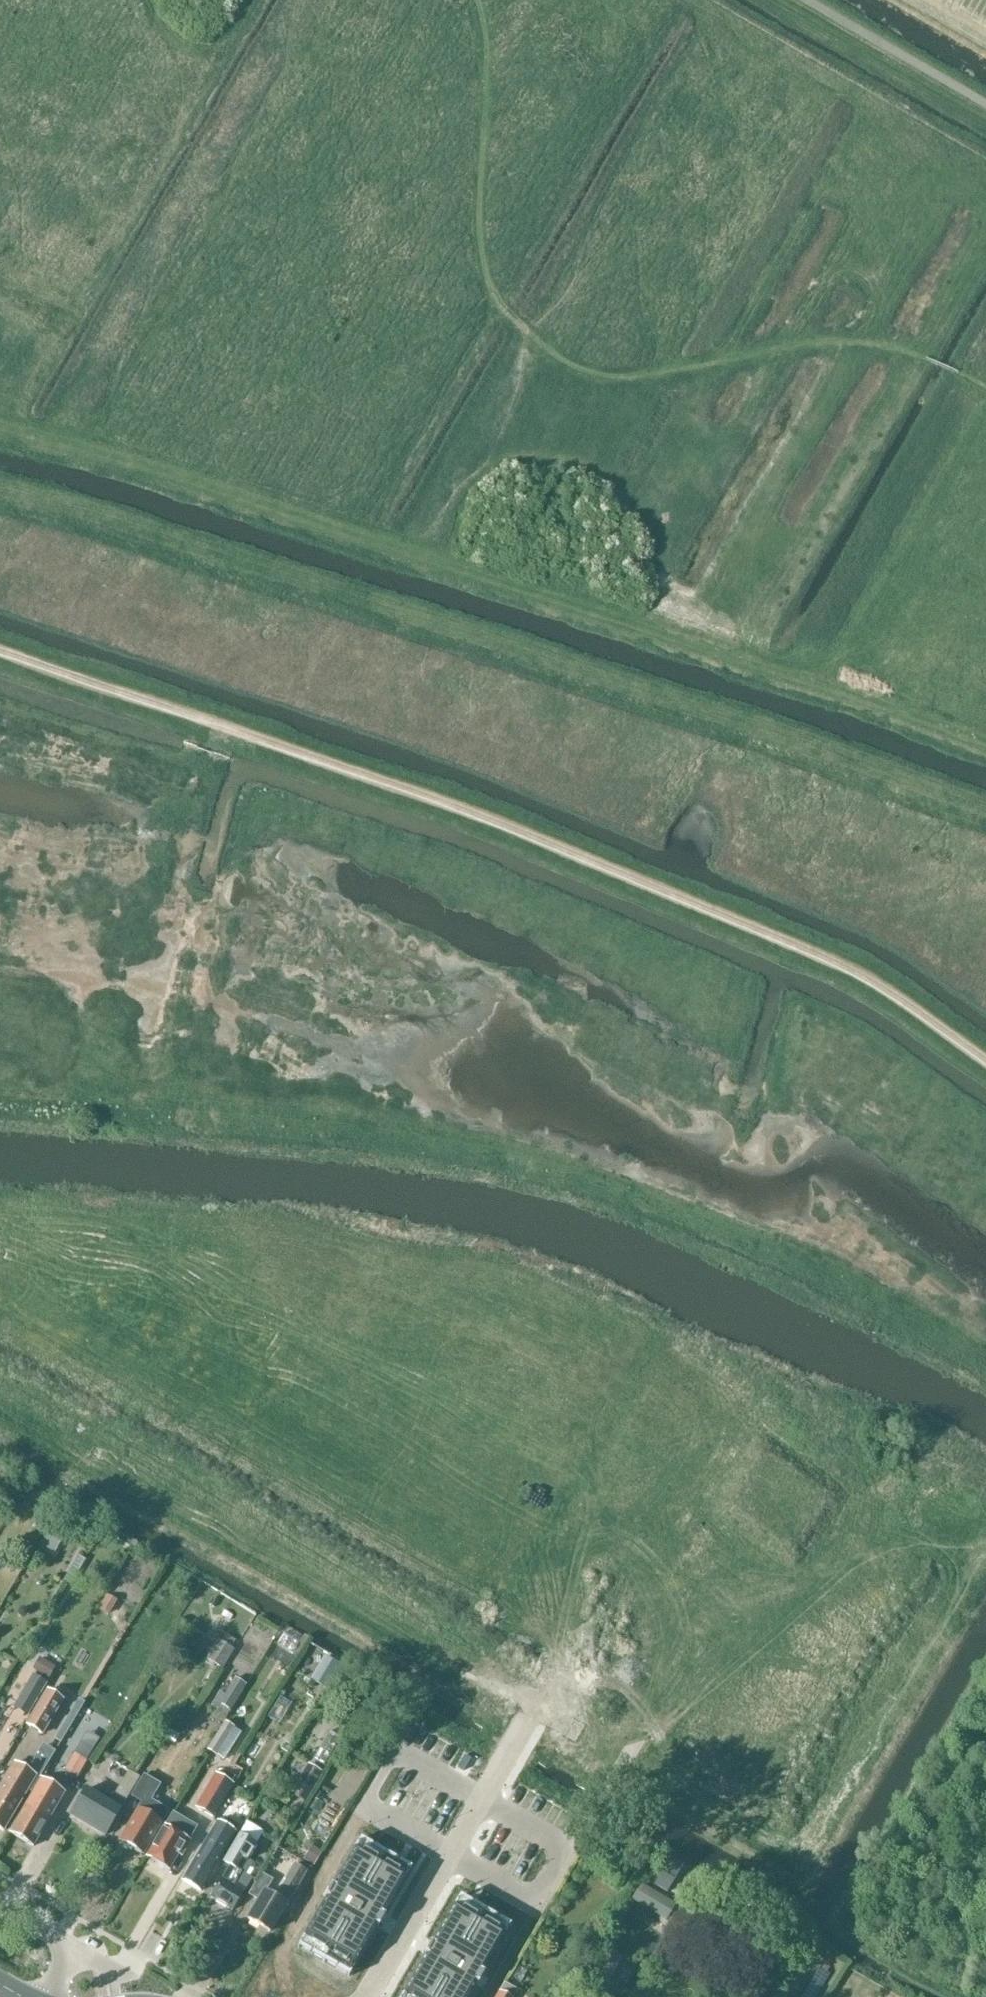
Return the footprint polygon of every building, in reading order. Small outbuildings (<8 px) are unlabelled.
[(32,1529),(42,1536),(54,1516),(43,1510),(32,1529)] [(62,1531),(52,1524),(40,1543),(51,1549),(62,1531)] [(117,1600),(106,1594),(98,1607),(109,1613),(117,1600)] [(213,1598),(209,1605),(214,1607),(218,1601),(213,1598)] [(226,1635),(222,1642),(232,1648),(236,1642),(226,1635)] [(64,1653),(76,1659),(83,1646),(71,1640),(64,1653)] [(219,1640),(207,1659),(223,1669),(235,1650),(232,1648),(222,1642),(219,1640)] [(187,1648),(178,1645),(175,1647),(173,1653),(176,1657),(182,1659),(187,1658),(189,1652),(187,1648)] [(325,1656),(311,1680),(326,1689),(340,1664),(325,1656)] [(35,1671),(49,1679),(56,1668),(41,1659),(35,1671)] [(28,1717),(47,1683),(32,1674),(13,1708),(28,1717)] [(235,1678),(219,1704),(231,1711),(246,1685),(235,1678)] [(48,1691),(26,1727),(42,1737),(63,1701),(48,1691)] [(216,1756),(233,1727),(225,1722),(207,1751),(216,1756)] [(82,1741),(74,1754),(86,1761),(94,1748),(82,1741)] [(53,1779),(66,1747),(57,1743),(44,1775),(53,1779)] [(73,1754),(64,1771),(78,1779),(88,1761),(86,1761),(74,1754),(73,1754)] [(4,1832),(4,1830),(3,1829),(19,1804),(35,1776),(16,1764),(0,1791),(0,1829),(4,1832)] [(309,1764),(291,1795),(305,1802),(322,1771),(309,1764)] [(105,1836),(140,1777),(129,1770),(114,1796),(101,1789),(98,1794),(89,1788),(71,1816),(105,1836)] [(215,1818),(235,1785),(216,1774),(196,1807),(215,1818)] [(143,1854),(169,1810),(152,1800),(161,1785),(144,1775),(131,1798),(140,1803),(136,1810),(138,1811),(121,1841),(130,1846),(131,1851),(136,1854),(142,1853),(143,1854)] [(41,1779),(10,1833),(33,1846),(49,1819),(65,1793),(41,1779)] [(191,1840),(198,1828),(173,1812),(165,1825),(166,1826),(148,1856),(156,1862),(158,1866),(164,1870),(168,1869),(170,1870),(179,1855),(182,1858),(192,1842),(191,1840)] [(203,1848),(184,1880),(201,1891),(226,1850),(236,1832),(221,1823),(217,1821),(203,1848)] [(247,1862),(257,1844),(264,1832),(247,1822),(240,1834),(224,1862),(230,1866),(212,1897),(234,1910),(252,1878),(247,1874),(252,1865),(247,1862)] [(360,1841),(299,1947),(349,1976),(410,1870),(360,1841)] [(304,1861),(314,1866),(322,1853),(313,1847),(304,1861)] [(637,1849),(630,1860),(643,1867),(650,1856),(637,1849)] [(671,1857),(654,1886),(668,1894),(685,1866),(671,1857)] [(270,1932),(307,1871),(295,1863),(276,1897),(267,1892),(274,1881),(263,1874),(250,1895),(259,1901),(249,1919),(270,1932)] [(676,1905),(642,1884),(632,1899),(667,1921),(676,1905)] [(402,1996),(470,1996),(510,1928),(459,1899),(402,1996)] [(519,1990),(505,1983),(500,1991),(497,1996),(515,1996),(519,1990)]
